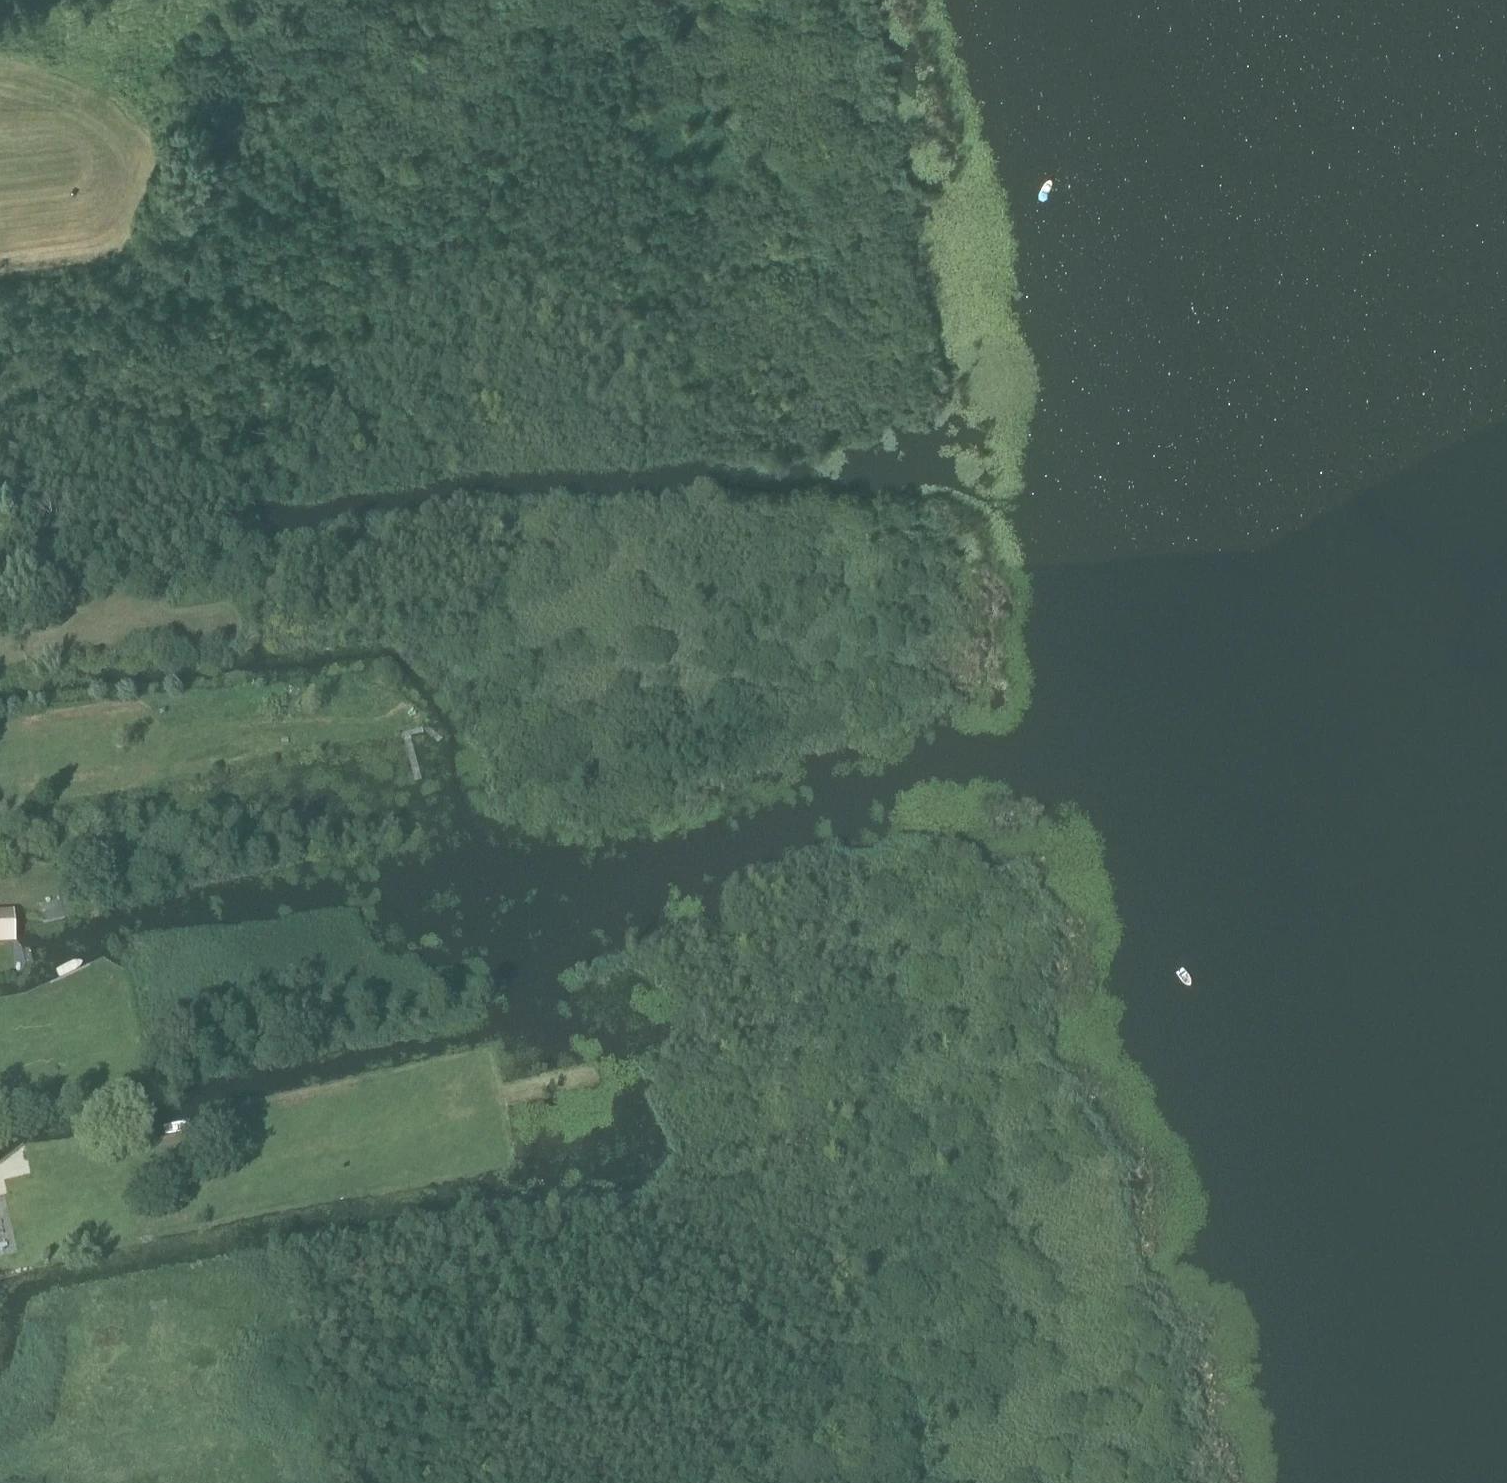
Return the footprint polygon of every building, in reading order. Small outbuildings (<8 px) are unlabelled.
[(16,942),(14,910),(0,911),(0,943),(16,942)]
